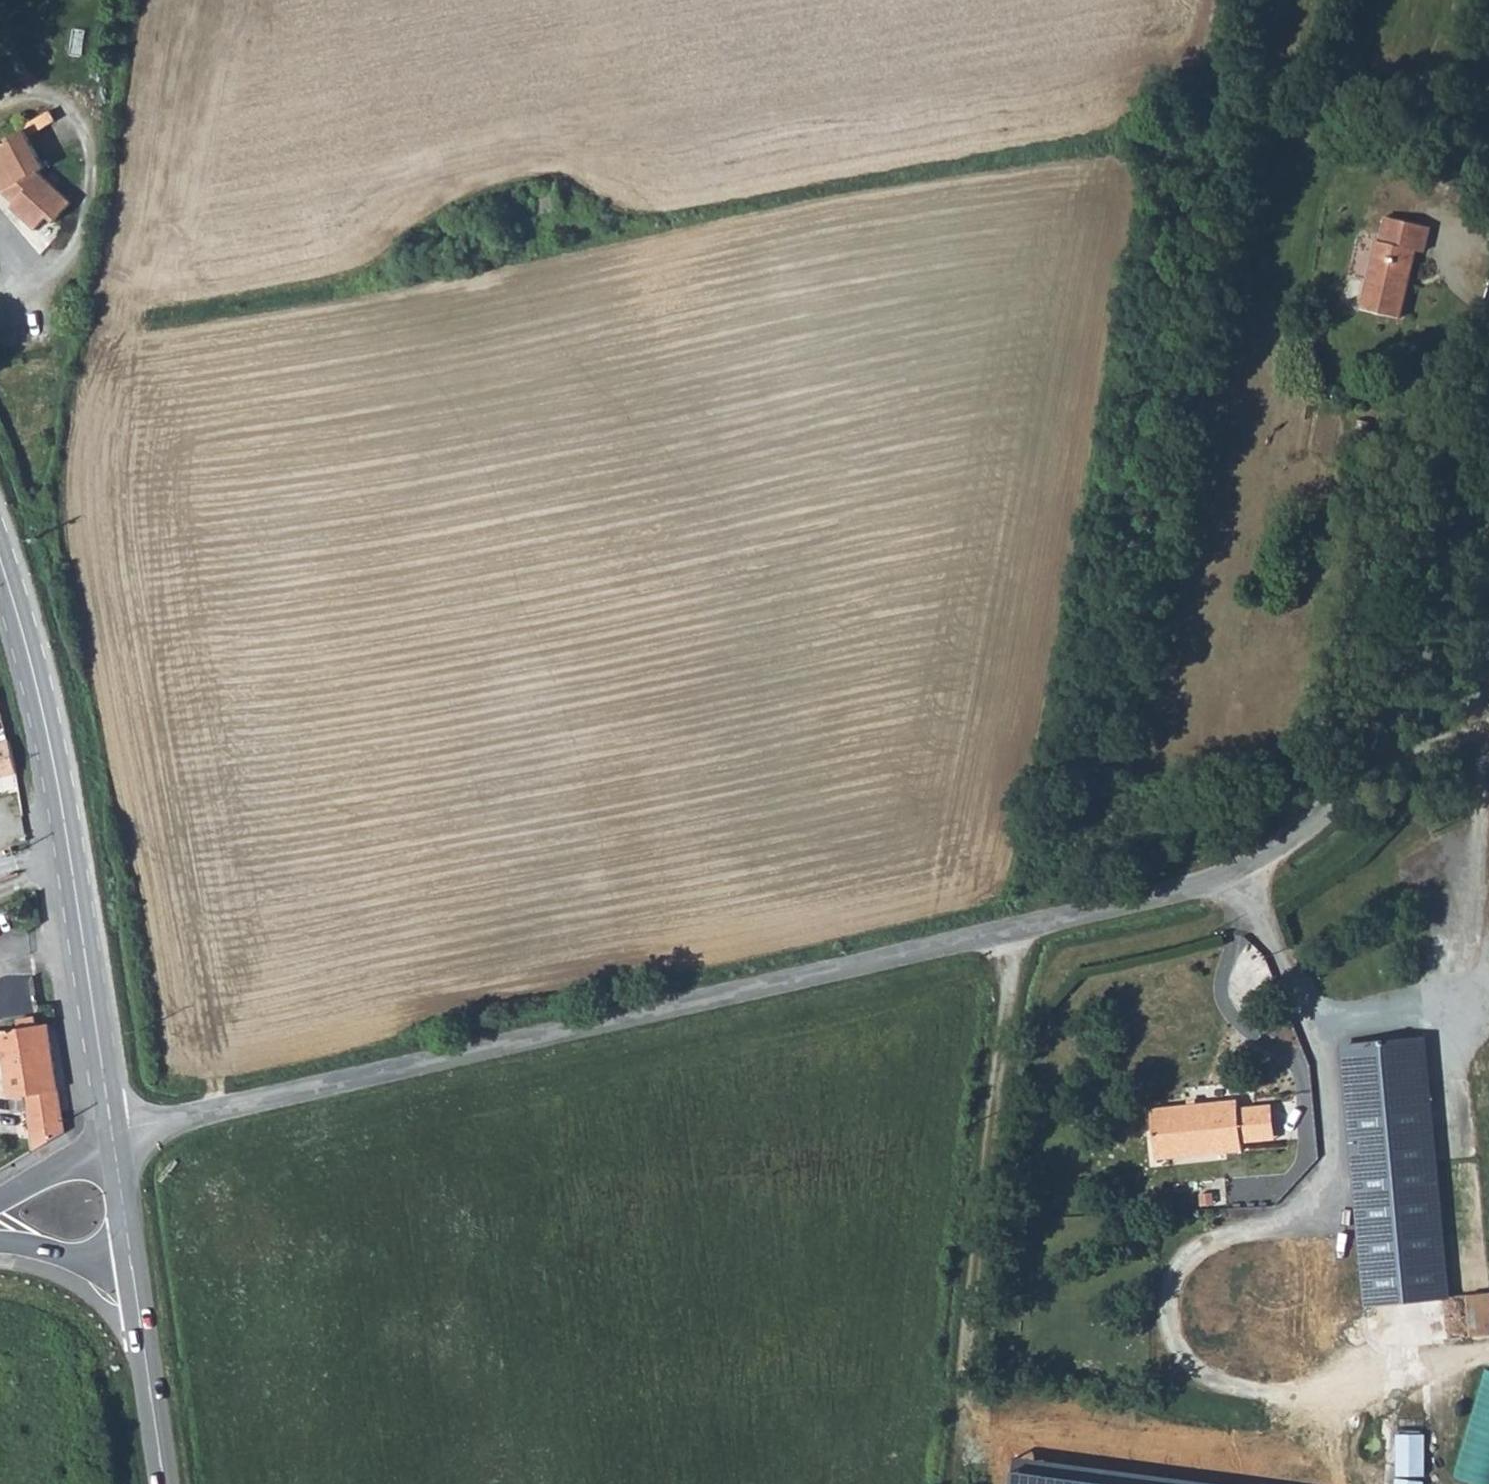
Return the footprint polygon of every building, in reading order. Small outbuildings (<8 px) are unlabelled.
[(0,142),(0,191),(9,189),(18,201),(12,209),(35,231),(48,219),(56,225),(74,205),(40,173),(46,170),(23,130),(0,142)] [(1450,177),(1447,188),(1460,192),(1463,181),(1450,177)] [(1379,241),(1362,307),(1398,317),(1415,252),(1423,253),(1430,227),(1388,216),(1382,241),(1379,241)] [(17,777),(11,744),(0,747),(0,781),(17,777)] [(33,1156),(62,1139),(46,1029),(0,1034),(0,1064),(4,1064),(7,1103),(26,1101),(33,1156)] [(1366,1307),(1440,1301),(1417,1041),(1343,1047),(1366,1307)] [(1236,1099),(1147,1113),(1155,1162),(1244,1148),(1243,1142),(1277,1138),(1273,1106),(1238,1109),(1236,1099)] [(1461,1299),(1465,1341),(1488,1339),(1485,1297),(1461,1299)] [(1456,1473),(1488,1483),(1488,1366),(1487,1365),(1456,1473)] [(1428,1429),(1399,1428),(1397,1472),(1427,1473),(1428,1429)] [(1425,1476),(1397,1474),(1396,1483),(1425,1483),(1425,1476)]
